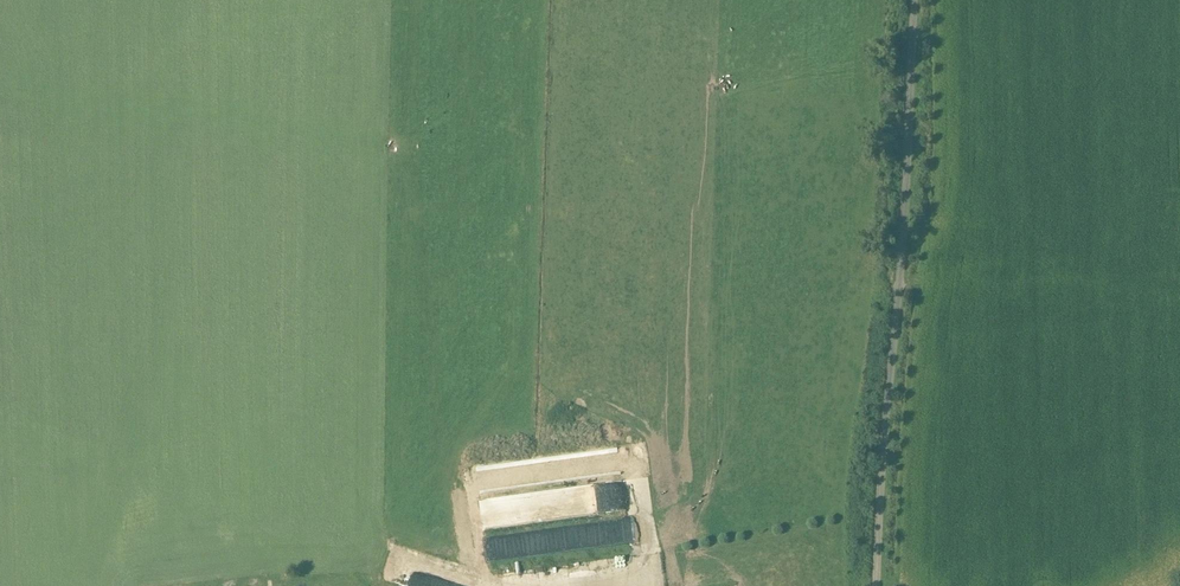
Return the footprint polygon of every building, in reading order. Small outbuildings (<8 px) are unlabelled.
[(483,501),(483,510),(504,510),(505,501),(483,501)] [(474,572),(393,549),(384,577),(415,585),(470,585),(474,572)]
